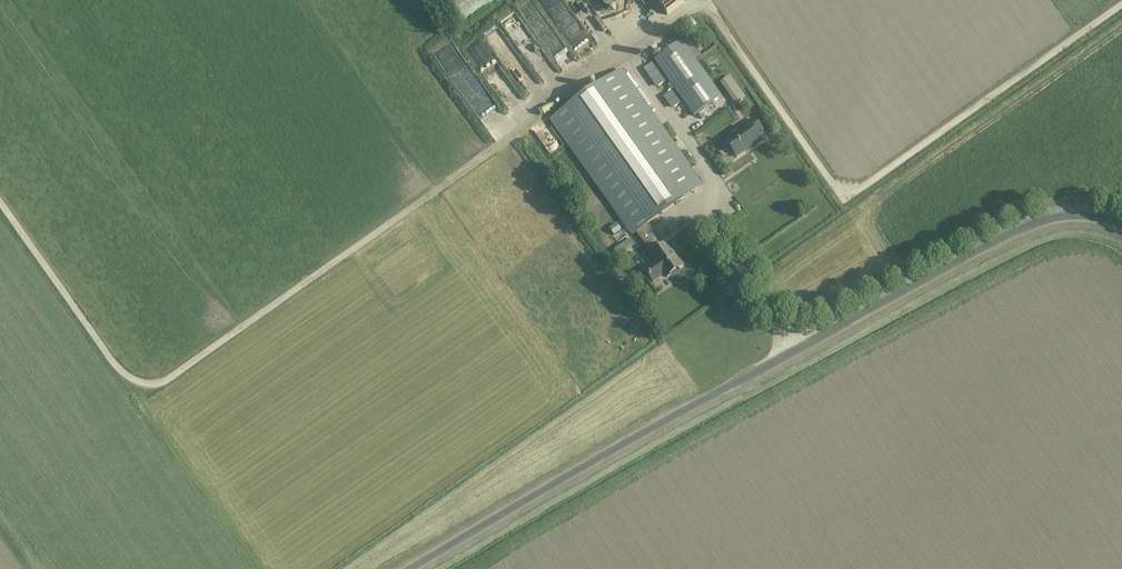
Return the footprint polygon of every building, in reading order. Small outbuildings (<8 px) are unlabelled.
[(446,1),(462,24),(497,0),(447,0),(446,1)] [(520,3),(535,31),(546,25),(533,0),(525,0),(520,3)] [(550,21),(555,18),(561,27),(570,22),(557,0),(546,0),(540,4),(550,21)] [(607,10),(620,0),(600,0),(607,10)] [(674,1),(658,10),(661,15),(677,6),(674,1)] [(654,10),(648,15),(654,24),(661,19),(654,10)] [(558,70),(542,40),(537,43),(522,15),(510,22),(540,79),(558,70)] [(488,39),(496,47),(506,38),(499,30),(488,39)] [(682,41),(655,61),(694,116),(721,97),(682,41)] [(632,234),(636,232),(648,223),(651,221),(702,185),(621,71),(552,120),(632,234)] [(515,94),(522,89),(516,82),(510,87),(515,94)] [(742,131),(726,142),(737,158),(751,148),(752,149),(762,142),(757,135),(762,131),(754,120),(741,129),(742,131)] [(648,223),(636,232),(652,255),(657,262),(645,270),(654,282),(665,274),(668,277),(683,266),(676,256),(674,257),(666,245),(664,246),(648,223)]
